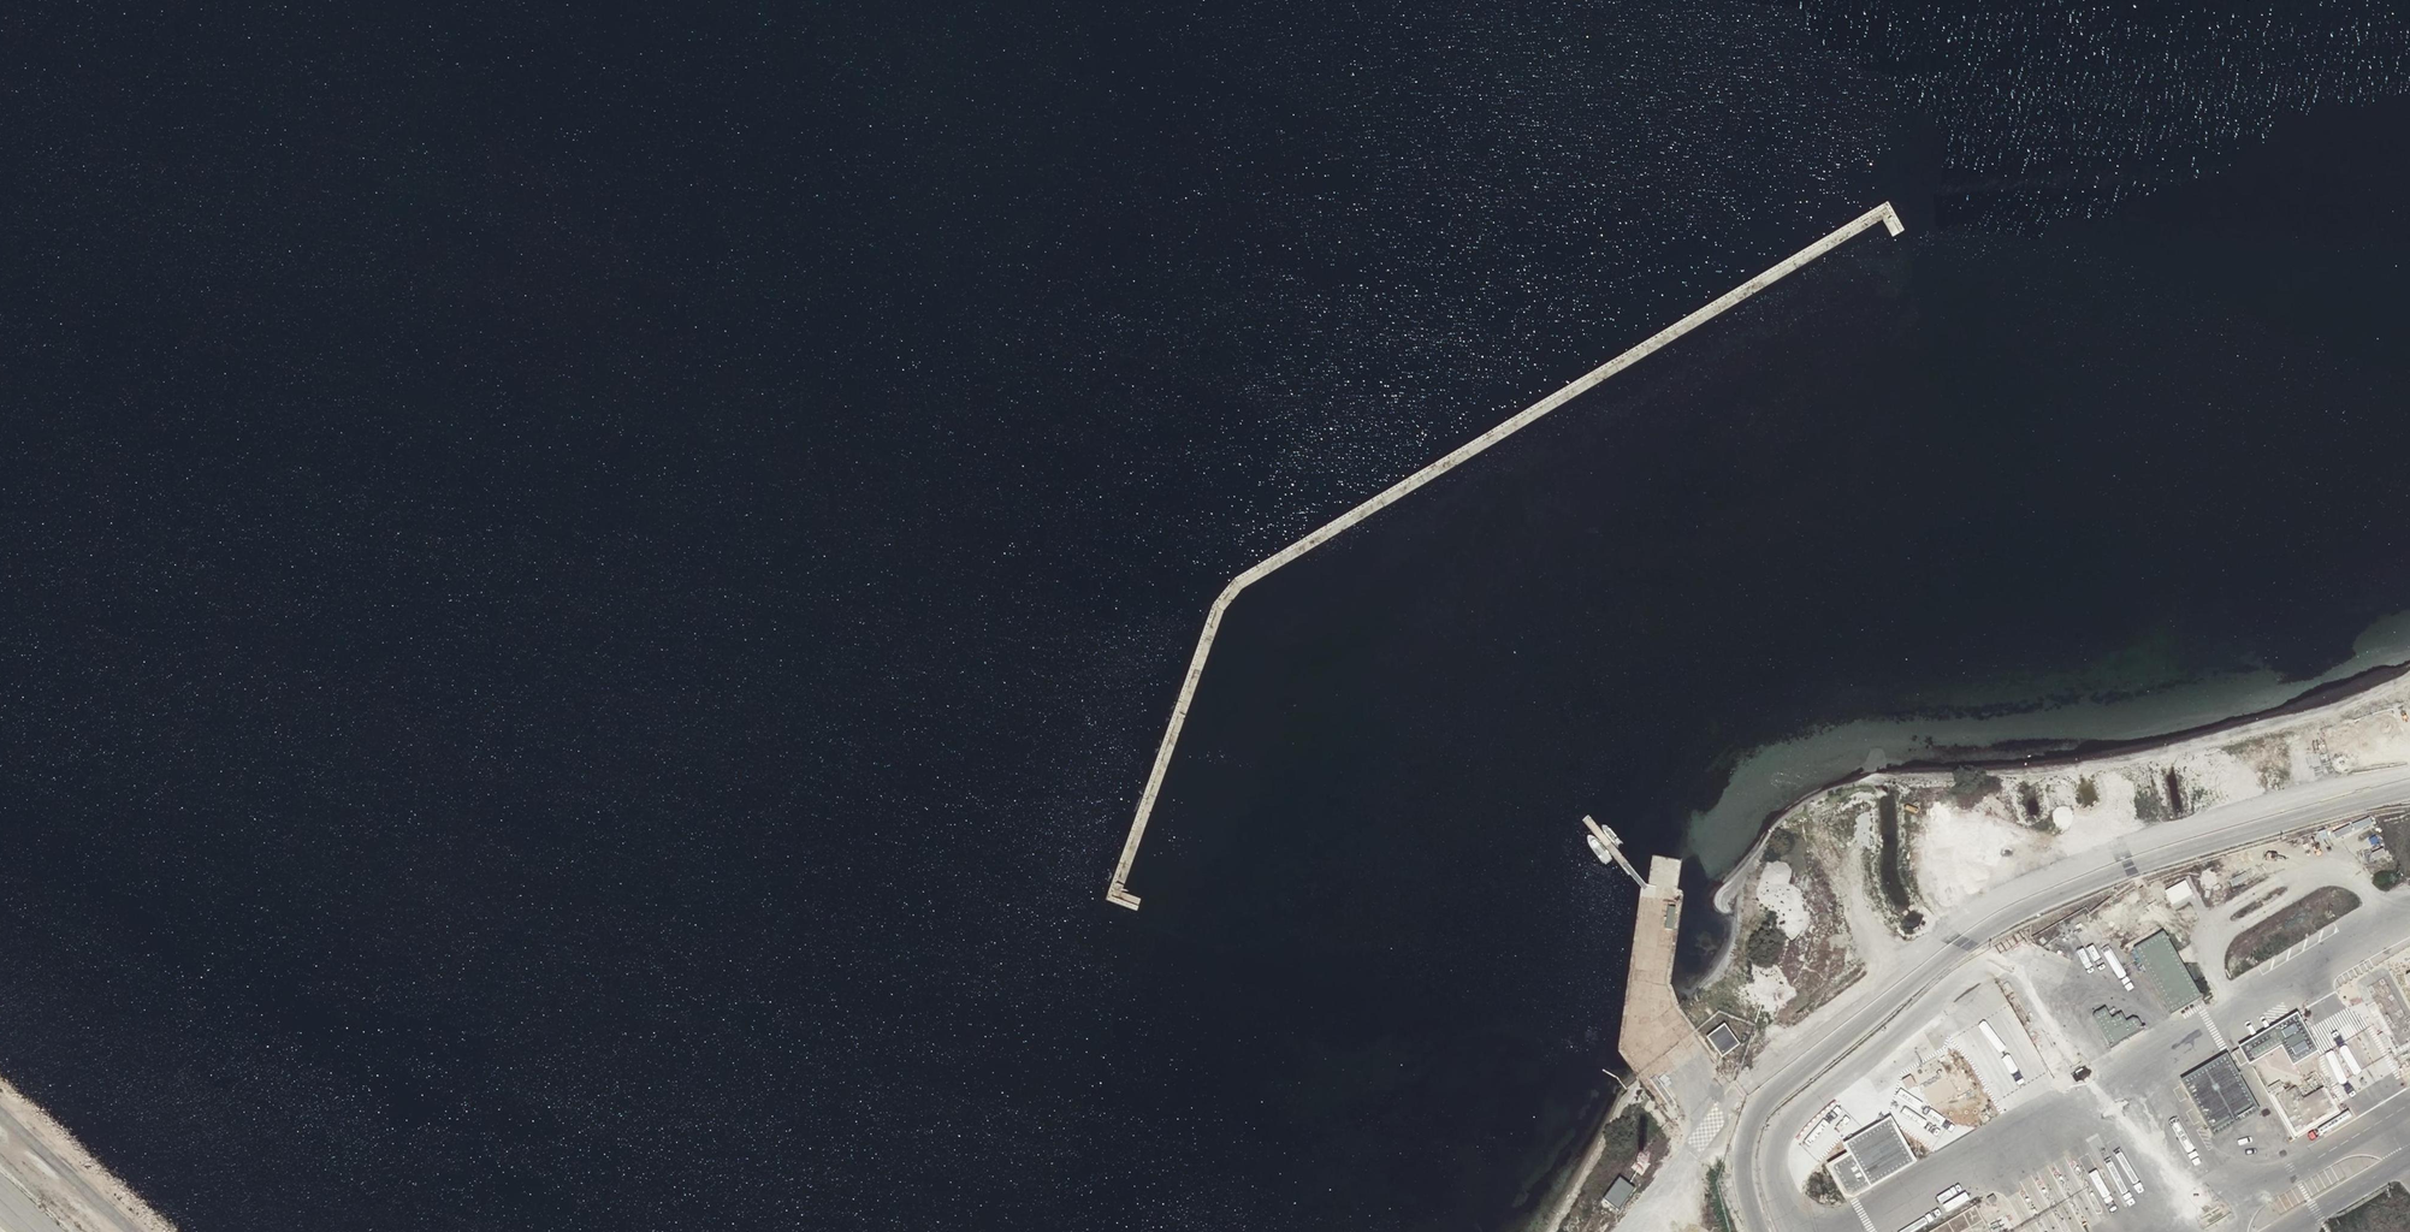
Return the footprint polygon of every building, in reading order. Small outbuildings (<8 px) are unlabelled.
[(2170,1014),(2199,997),(2161,932),(2132,948),(2170,1014)] [(2091,1021),(2109,1050),(2139,1032),(2140,1029),(2136,1022),(2131,1021),(2123,1025),(2118,1016),(2108,1021),(2103,1011),(2092,1017),(2091,1021)] [(2315,1052),(2294,1017),(2238,1049),(2247,1063),(2279,1045),(2292,1065),(2315,1052)] [(1724,1025),(1707,1038),(1722,1058),(1739,1045),(1724,1025)] [(2247,1063),(2238,1049),(2231,1054),(2239,1067),(2247,1063)] [(2254,1111),(2224,1058),(2181,1083),(2213,1135),(2254,1111)] [(1849,1154),(1829,1166),(1844,1194),(1853,1197),(1912,1162),(1889,1122),(1846,1146),(1849,1154)]
